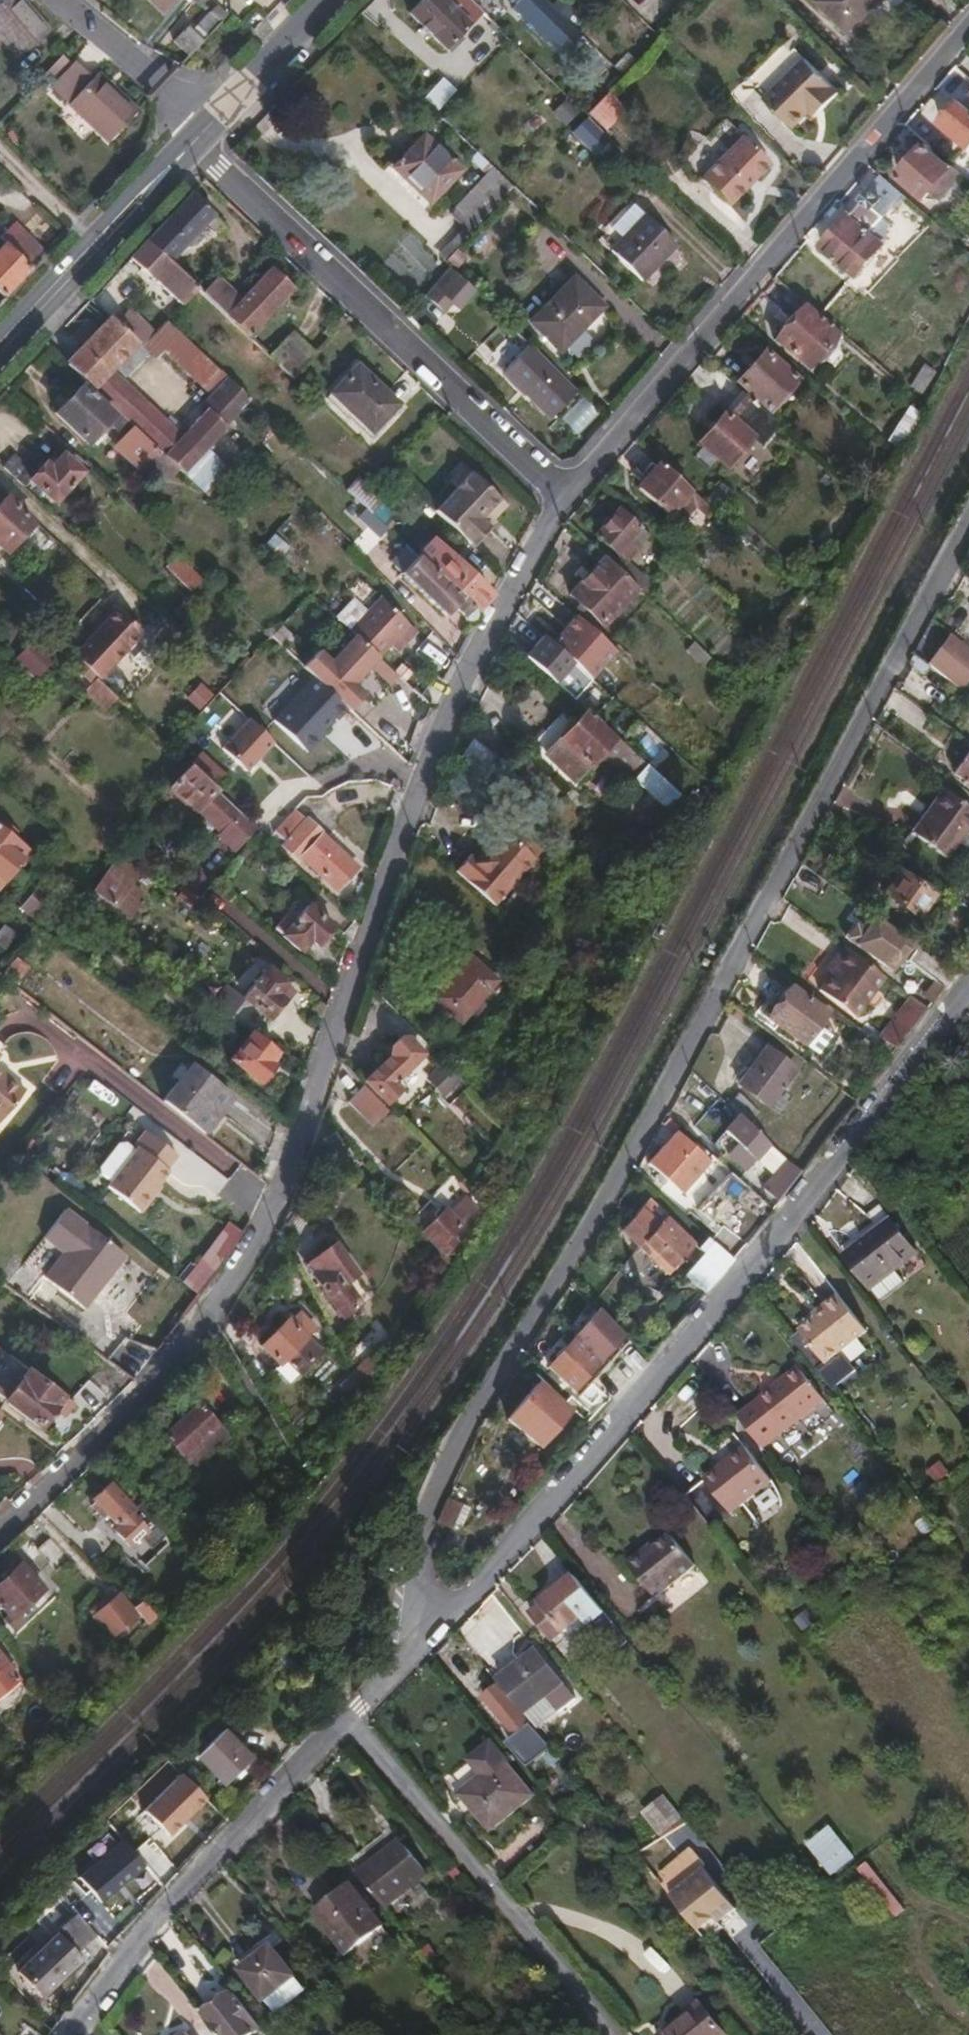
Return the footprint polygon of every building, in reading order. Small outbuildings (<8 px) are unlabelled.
[(16,56),(49,29),(24,0),(0,0),(0,37),(16,56)] [(162,11),(172,0),(149,0),(162,11)] [(477,9),(467,0),(451,0),(447,5),(442,0),(415,0),(405,10),(442,46),(477,9)] [(865,0),(815,0),(841,25),(865,0)] [(208,35),(220,22),(208,11),(196,24),(208,35)] [(203,41),(208,35),(196,24),(190,30),(203,41)] [(203,41),(190,30),(187,27),(174,41),(189,55),(203,41)] [(821,108),(837,90),(801,56),(762,98),(791,125),(807,109),(814,102),(821,108)] [(96,70),(91,74),(74,58),(50,82),(68,99),(66,102),(109,141),(137,110),(96,70)] [(593,123),(611,105),(598,93),(581,111),(593,123)] [(952,103),(947,99),(937,110),(942,115),(937,120),(967,145),(968,143),(968,110),(957,99),(952,103)] [(807,109),(814,115),(821,108),(814,102),(807,109)] [(431,196),(457,169),(419,134),(390,165),(407,182),(411,178),(431,196)] [(724,203),(765,162),(737,134),(696,175),(724,203)] [(936,196),(958,172),(925,141),(896,172),(922,196),(928,189),(936,196)] [(875,199),(879,195),(868,186),(859,196),(861,198),(849,212),(846,211),(819,243),(853,272),(880,241),(880,239),(883,234),(884,219),(882,213),(879,209),(883,205),(875,199)] [(224,225),(189,192),(144,238),(167,260),(204,220),(217,232),(224,225)] [(641,281),(673,243),(624,203),(601,231),(616,243),(608,253),(641,281)] [(9,220),(0,229),(0,237),(26,263),(39,249),(9,220)] [(26,263),(0,237),(0,295),(29,265),(26,263)] [(180,304),(196,287),(167,260),(144,238),(128,255),(180,304)] [(440,311),(468,283),(447,263),(421,292),(440,311)] [(268,266),(240,297),(224,313),(245,332),(290,285),(268,266)] [(215,274),(200,290),(224,313),(240,297),(215,274)] [(557,348),(600,304),(569,275),(526,319),(557,348)] [(809,366),(836,333),(802,304),(773,338),(809,366)] [(166,319),(141,345),(109,316),(64,363),(82,380),(89,386),(105,369),(111,364),(122,374),(145,349),(147,351),(172,325),(166,319)] [(291,376),(314,352),(290,329),(267,354),(291,376)] [(178,331),(165,345),(189,366),(202,353),(178,331)] [(548,417),(576,389),(528,342),(501,370),(548,417)] [(770,409),(797,378),(763,348),(735,380),(770,409)] [(213,389),(225,375),(202,353),(189,366),(213,389)] [(374,426),(397,402),(356,365),(329,393),(370,430),(374,426)] [(105,369),(89,386),(114,409),(127,422),(144,405),(105,369)] [(89,386),(82,380),(78,384),(109,415),(114,409),(89,386)] [(85,441),(109,415),(78,384),(52,411),(85,441)] [(144,405),(127,422),(131,425),(154,446),(162,454),(178,436),(144,405)] [(207,407),(178,436),(162,454),(181,471),(207,443),(218,453),(234,437),(222,427),(225,424),(207,407)] [(726,464),(750,434),(723,410),(697,440),(726,464)] [(142,458),(154,446),(131,425),(119,438),(142,458)] [(52,500),(79,469),(61,452),(47,466),(42,461),(32,472),(11,454),(2,464),(21,482),(26,477),(52,500)] [(684,493),(689,487),(659,460),(636,484),(666,512),(684,493)] [(433,511),(470,472),(463,465),(426,504),(433,511)] [(479,518),(497,498),(470,472),(433,511),(468,544),(487,524),(479,518)] [(357,475),(345,487),(358,499),(370,487),(357,475)] [(370,510),(381,498),(370,487),(358,499),(370,510)] [(709,516),(716,509),(689,487),(684,493),(709,516)] [(31,520),(4,495),(0,499),(0,547),(4,550),(31,520)] [(631,533),(639,524),(617,505),(595,531),(624,557),(634,547),(632,544),(637,538),(631,533)] [(489,563),(502,549),(487,535),(474,549),(489,563)] [(488,592),(430,538),(416,554),(474,608),(488,592)] [(472,616),(474,608),(416,554),(414,553),(397,571),(440,612),(448,603),(459,612),(460,615),(461,618),(464,619),(470,618),(472,616)] [(601,622),(636,585),(602,554),(568,592),(601,622)] [(378,595),(348,627),(354,633),(376,653),(387,640),(396,648),(413,628),(405,622),(406,621),(378,595)] [(115,607),(71,654),(76,658),(98,679),(141,630),(115,607)] [(556,689),(567,665),(596,679),(611,647),(574,630),(562,655),(532,641),(518,671),(556,689)] [(947,632),(938,646),(968,670),(968,648),(947,632)] [(355,685),(351,681),(376,653),(354,633),(314,677),(341,701),(355,685)] [(699,663),(706,654),(690,638),(686,643),(693,649),(688,654),(699,663)] [(968,677),(968,670),(938,646),(927,664),(961,690),(968,677)] [(42,671),(22,653),(15,661),(35,679),(42,671)] [(102,707),(114,695),(98,679),(76,658),(70,664),(88,681),(82,688),(102,707)] [(616,735),(615,737),(574,701),(534,743),(573,778),(599,748),(631,775),(636,770),(660,791),(669,782),(623,742),(616,735)] [(251,720),(219,750),(243,776),(275,746),(251,720)] [(226,772),(200,749),(187,763),(212,786),(226,772)] [(951,773),(968,786),(968,749),(951,773)] [(232,848),(253,824),(212,786),(187,763),(166,784),(191,807),(193,805),(218,829),(215,832),(232,848)] [(939,802),(953,812),(961,802),(943,788),(939,793),(943,797),(939,802)] [(968,823),(968,808),(961,802),(953,812),(939,802),(943,797),(939,793),(928,808),(933,812),(916,836),(944,857),(968,823)] [(335,888),(355,866),(293,808),(273,830),(283,841),(280,844),(295,858),(298,854),(335,888)] [(928,808),(910,831),(916,836),(933,812),(928,808)] [(494,902),(533,853),(501,829),(485,849),(481,846),(473,855),(466,850),(452,868),(494,902)] [(24,848),(0,830),(0,879),(24,848)] [(916,917),(933,893),(898,870),(882,893),(916,917)] [(114,909),(127,891),(102,871),(88,889),(114,909)] [(31,912),(47,891),(35,883),(19,903),(31,912)] [(317,942),(331,925),(298,898),(279,918),(287,924),(280,932),(298,947),(308,935),(317,942)] [(897,945),(904,936),(884,921),(862,950),(882,966),(883,964),(891,969),(894,964),(891,961),(901,948),(897,945)] [(852,1014),(882,974),(841,944),(831,958),(837,962),(829,972),(818,988),(852,1014)] [(463,1018),(496,978),(469,956),(435,997),(463,1018)] [(831,958),(823,967),(829,972),(837,962),(831,958)] [(241,996),(229,1012),(248,1027),(251,1030),(289,985),(264,964),(238,993),(241,996)] [(802,1043),(825,1012),(789,985),(765,1015),(802,1043)] [(894,1046),(925,1006),(910,995),(878,1034),(894,1046)] [(265,1057),(274,1047),(251,1030),(248,1027),(226,1056),(255,1079),(269,1061),(265,1057)] [(423,1051),(405,1033),(399,1033),(389,1042),(387,1050),(389,1053),(362,1078),(384,1100),(398,1086),(393,1080),(423,1051)] [(762,1099),(791,1064),(765,1043),(746,1066),(736,1078),(762,1099)] [(179,1057),(166,1073),(175,1080),(187,1064),(179,1057)] [(201,1130),(230,1094),(189,1062),(187,1064),(175,1080),(160,1098),(201,1130)] [(741,1062),(731,1074),(736,1078),(746,1066),(741,1062)] [(23,1090),(6,1075),(3,1077),(0,1075),(0,1119),(23,1090)] [(733,1090),(723,1102),(736,1114),(744,1121),(755,1108),(733,1090)] [(754,1155),(767,1141),(744,1121),(736,1114),(709,1145),(739,1172),(754,1155)] [(674,1190),(704,1158),(673,1130),(644,1162),(674,1190)] [(160,1169),(170,1156),(138,1132),(127,1146),(132,1149),(129,1152),(106,1182),(103,1186),(137,1212),(150,1194),(146,1191),(162,1171),(160,1169)] [(106,1182),(129,1152),(115,1141),(92,1171),(106,1182)] [(777,1200),(799,1170),(784,1156),(772,1170),(760,1185),(777,1200)] [(707,1221),(741,1183),(728,1170),(694,1209),(707,1221)] [(453,1225),(473,1204),(464,1194),(450,1209),(444,1205),(421,1228),(443,1250),(454,1239),(451,1235),(456,1229),(453,1225)] [(656,1224),(665,1214),(647,1198),(624,1223),(667,1263),(683,1248),(679,1245),(684,1239),(678,1235),(673,1240),(656,1224)] [(94,1282),(117,1252),(61,1209),(39,1237),(58,1253),(39,1277),(80,1309),(98,1285),(94,1282)] [(887,1270),(910,1252),(885,1220),(840,1254),(865,1287),(887,1270)] [(199,1293),(243,1237),(227,1225),(184,1281),(199,1293)] [(700,1291),(729,1260),(715,1246),(704,1236),(676,1268),(700,1291)] [(739,1248),(725,1236),(715,1246),(729,1260),(739,1248)] [(343,1279),(354,1270),(333,1241),(304,1262),(340,1312),(358,1300),(343,1279)] [(98,1285),(121,1256),(117,1252),(94,1282),(98,1285)] [(874,1300),(896,1283),(887,1270),(865,1287),(874,1300)] [(817,1364),(860,1332),(831,1294),(816,1306),(819,1310),(809,1318),(792,1330),(817,1364)] [(816,1306),(806,1314),(809,1318),(819,1310),(816,1306)] [(278,1362),(284,1356),(305,1335),(313,1327),(297,1310),(288,1318),(285,1316),(259,1342),(278,1362)] [(600,1354),(609,1344),(591,1328),(577,1343),(571,1336),(546,1366),(569,1385),(579,1374),(570,1366),(589,1345),(600,1354)] [(299,1370),(319,1348),(305,1335),(284,1356),(299,1370)] [(25,1365),(0,1347),(0,1365),(17,1378),(1,1399),(38,1426),(53,1406),(64,1415),(74,1402),(60,1391),(57,1394),(23,1369),(25,1365)] [(347,1391),(359,1379),(352,1367),(337,1382),(347,1391)] [(796,1377),(793,1373),(774,1386),(778,1391),(796,1377)] [(754,1454),(817,1406),(796,1377),(778,1391),(774,1386),(727,1420),(754,1454)] [(536,1442),(566,1407),(534,1382),(520,1399),(526,1404),(511,1422),(536,1442)] [(113,1405),(111,1402),(98,1389),(86,1401),(101,1414),(113,1405)] [(194,1401),(160,1432),(178,1452),(195,1436),(213,1420),(194,1401)] [(202,1443),(214,1433),(218,1441),(225,1434),(213,1420),(195,1436),(202,1443)] [(218,1441),(214,1433),(202,1443),(208,1450),(218,1441)] [(178,1452),(184,1458),(202,1443),(195,1436),(178,1452)] [(190,1466),(208,1450),(202,1443),(184,1458),(190,1466)] [(705,1531),(766,1484),(740,1449),(720,1465),(723,1469),(702,1485),(699,1481),(678,1497),(705,1531)] [(720,1465),(699,1481),(702,1485),(723,1469),(720,1465)] [(135,1506),(133,1508),(107,1482),(90,1498),(126,1534),(140,1520),(140,1517),(150,1507),(144,1496),(135,1506)] [(449,1527),(461,1501),(444,1494),(433,1520),(448,1526),(449,1527)] [(53,1570),(67,1556),(47,1533),(31,1547),(53,1570)] [(649,1600),(688,1568),(663,1536),(639,1556),(636,1552),(621,1564),(649,1600)] [(42,1585),(18,1560),(0,1577),(0,1604),(15,1619),(20,1614),(16,1610),(42,1585)] [(598,1646),(618,1630),(571,1573),(527,1610),(548,1637),(573,1617),(598,1646)] [(110,1632),(134,1612),(118,1592),(94,1611),(110,1632)] [(522,1710),(560,1679),(535,1647),(496,1678),(522,1710)] [(0,1652),(0,1686),(15,1674),(9,1666),(12,1662),(2,1650),(0,1652)] [(525,1735),(533,1728),(496,1682),(479,1695),(510,1732),(518,1725),(525,1735)] [(225,1786),(249,1761),(221,1733),(197,1758),(225,1786)] [(483,1829),(527,1794),(502,1761),(498,1764),(457,1795),(483,1829)] [(659,1789),(641,1802),(657,1824),(675,1812),(659,1789)] [(414,1862),(387,1825),(361,1844),(388,1880),(414,1862)] [(75,1872),(100,1900),(145,1859),(120,1831),(75,1872)] [(835,1836),(817,1849),(833,1871),(851,1859),(835,1836)] [(343,1857),(370,1892),(388,1880),(361,1844),(343,1857)] [(701,1935),(733,1909),(696,1863),(699,1861),(686,1845),(655,1870),(661,1878),(657,1881),(701,1935)] [(345,1955),(380,1929),(350,1888),(314,1914),(345,1955)] [(78,1945),(91,1933),(73,1912),(59,1924),(78,1945)] [(38,1993),(79,1955),(55,1929),(14,1966),(38,1993)] [(294,1975),(270,1944),(261,1951),(284,1982),(294,1975)] [(238,1968),(256,1954),(251,1946),(232,1960),(238,1968)] [(238,1968),(261,1998),(284,1982),(261,1951),(256,1954),(238,1968)] [(162,1969),(149,1980),(167,2003),(181,1992),(162,1969)] [(258,2027),(230,1989),(198,2014),(214,2034),(247,2034),(258,2027)] [(714,2025),(702,2034),(722,2034),(714,2025)]
